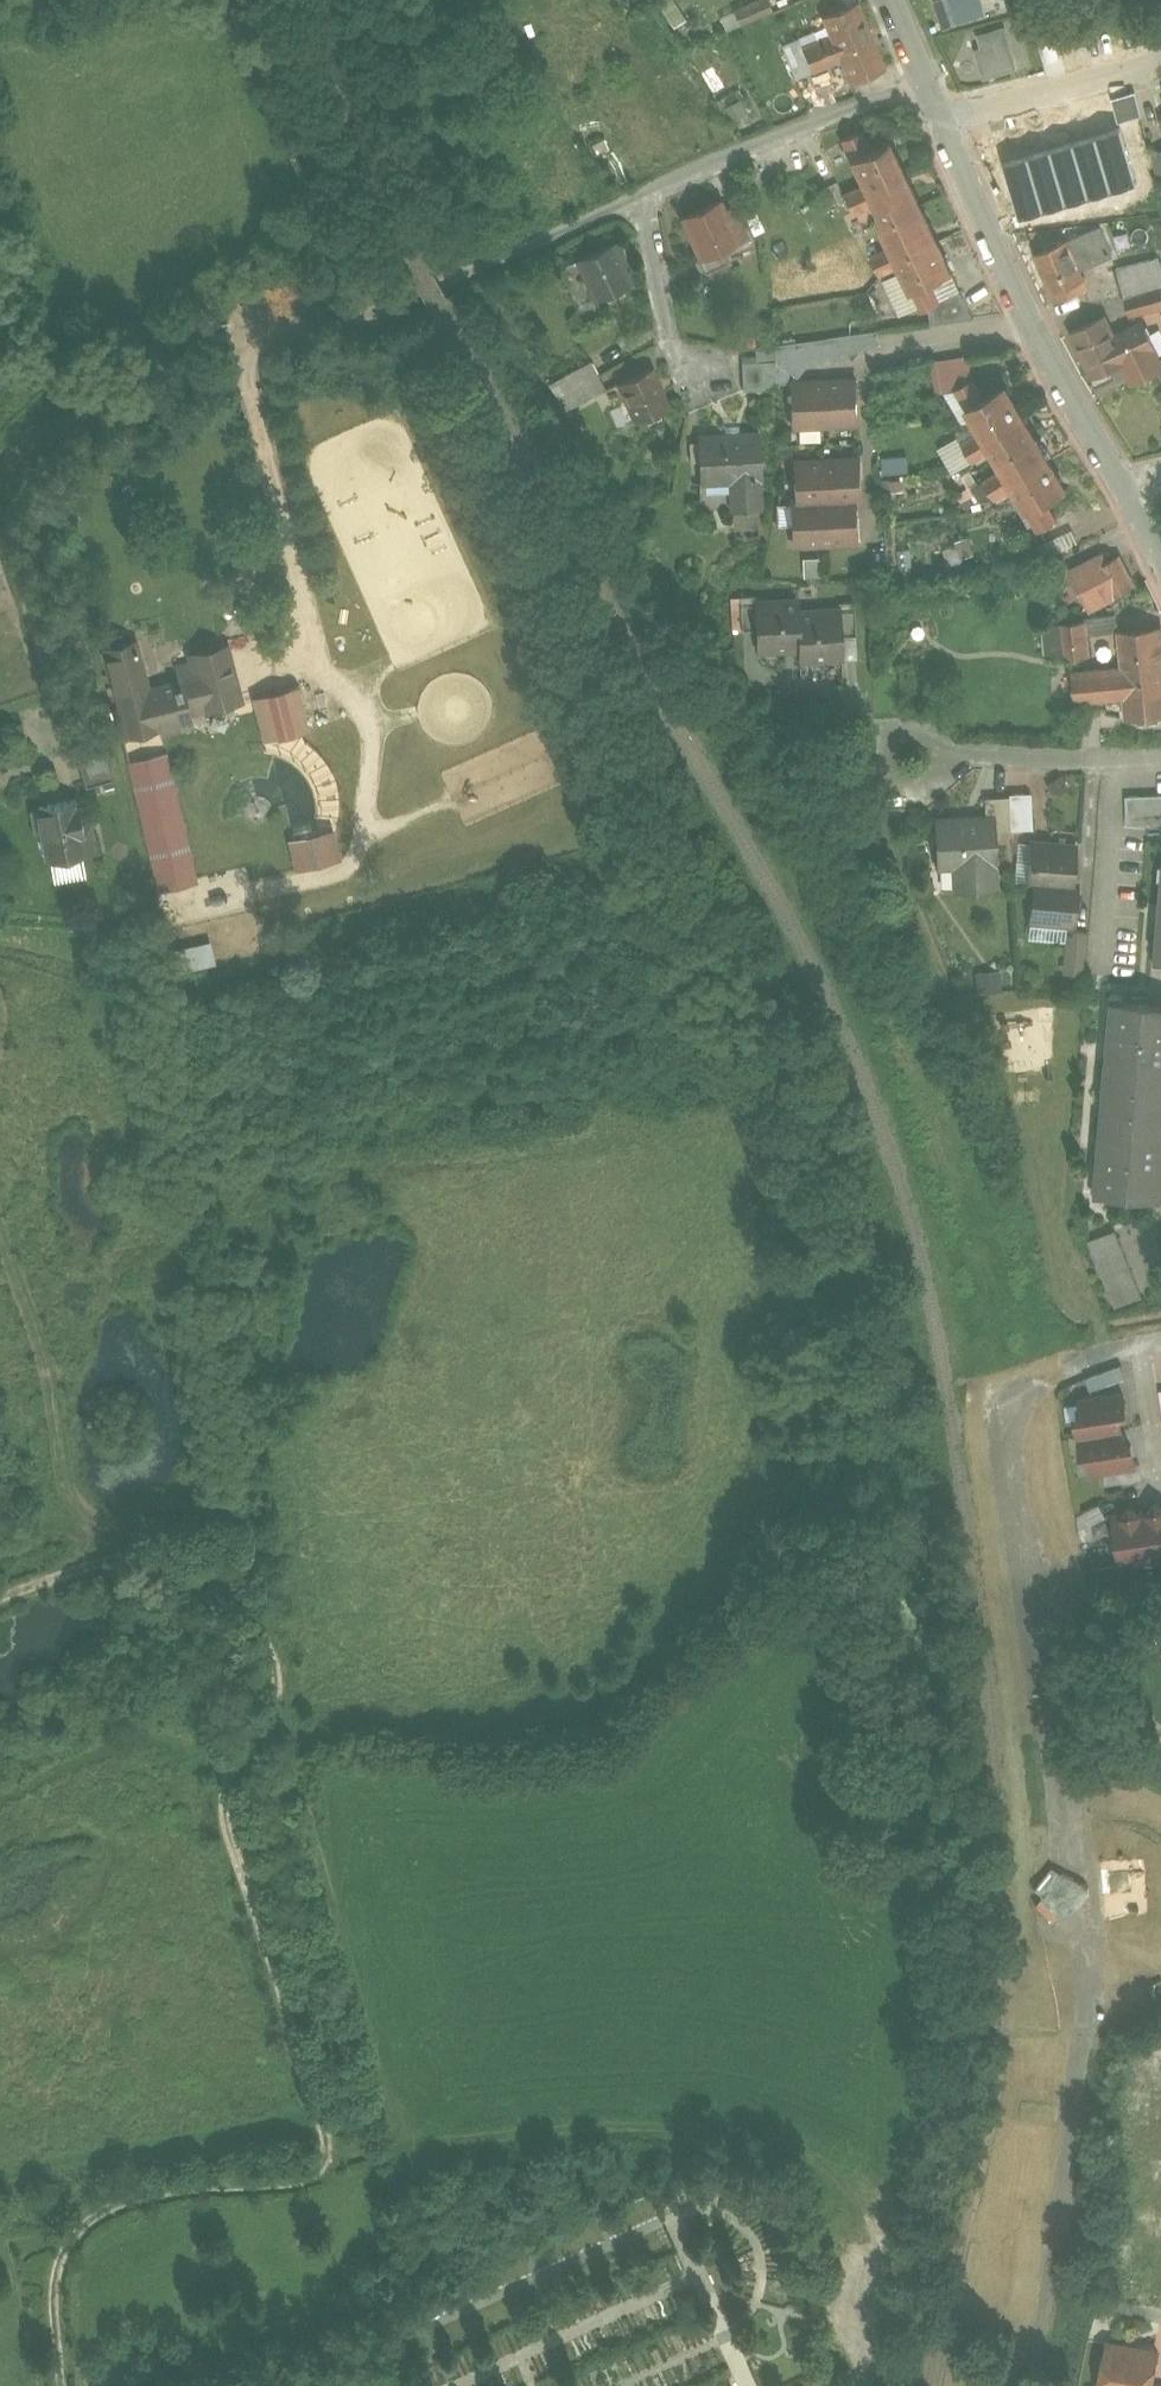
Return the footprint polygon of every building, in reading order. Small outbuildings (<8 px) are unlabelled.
[(771,14),(765,0),(754,0),(731,10),(739,28),(759,19),(771,14)] [(933,1),(940,26),(983,13),(979,0),(936,0),(933,1)] [(885,70),(859,2),(818,18),(825,36),(814,41),(811,33),(780,45),(794,81),(836,65),(845,86),(885,70)] [(974,49),(983,79),(1018,70),(1006,24),(976,32),(980,47),(974,49)] [(1133,92),(1110,98),(1116,120),(1138,115),(1133,92)] [(1119,127),(1002,161),(1019,215),(1135,180),(1119,127)] [(955,270),(893,133),(870,144),(863,128),(841,138),(861,183),(841,193),(850,214),(871,204),(889,244),(868,253),(898,319),(959,292),(950,272),(955,270)] [(1149,152),(1156,179),(1160,178),(1160,149),(1149,152)] [(720,199),(676,220),(697,263),(748,238),(731,202),(723,205),(720,199)] [(1100,226),(1032,254),(1053,303),(1089,288),(1081,270),(1113,256),(1100,226)] [(613,241),(577,258),(597,299),(633,282),(613,241)] [(1160,313),(1160,312),(1160,274),(1156,257),(1116,269),(1131,321),(1143,315),(1151,331),(1160,326),(1160,315),(1160,313)] [(1068,333),(1090,378),(1117,364),(1128,388),(1160,372),(1160,363),(1150,341),(1155,339),(1151,331),(1143,315),(1131,321),(1115,328),(1108,313),(1068,333)] [(853,360),(864,347),(880,345),(879,330),(783,341),(753,347),(755,358),(738,359),(740,392),(773,390),(772,381),(788,381),(788,375),(796,375),(810,359),(819,367),(827,356),(836,364),(845,353),(853,360)] [(605,389),(589,361),(546,385),(562,413),(605,389)] [(669,405),(652,366),(614,383),(631,421),(669,405)] [(859,427),(856,372),(796,375),(788,375),(788,381),(790,431),(859,427)] [(1070,488),(1009,379),(984,393),(975,376),(953,388),(979,434),(960,444),(971,464),(990,454),(998,469),(980,479),(993,504),(1012,494),(1034,533),(1056,522),(1045,501),(1070,488)] [(759,428),(696,432),(699,487),(727,486),(729,509),(764,507),(759,428)] [(860,453),(792,456),(794,500),(858,498),(862,497),(860,453)] [(860,546),(858,498),(794,500),(788,500),(790,549),(860,546)] [(1108,558),(1103,549),(1065,567),(1087,611),(1135,588),(1118,553),(1108,558)] [(795,595),(754,597),(755,631),(756,656),(798,655),(796,606),(795,595)] [(738,631),(755,631),(754,597),(737,597),(738,631)] [(796,606),(798,655),(798,663),(843,661),(842,634),(840,604),(796,606)] [(840,604),(842,634),(854,634),(853,604),(840,604)] [(1116,633),(1116,630),(1114,614),(1084,617),(1084,621),(1086,636),(1116,633)] [(1086,636),(1084,621),(1041,625),(1045,664),(1088,659),(1086,636)] [(1160,625),(1116,630),(1116,633),(1119,665),(1071,670),(1075,706),(1123,701),(1125,721),(1160,717),(1160,632),(1160,625)] [(195,881),(159,736),(189,728),(186,717),(241,703),(230,659),(226,642),(181,654),(183,661),(173,664),(176,675),(145,682),(137,651),(134,637),(97,647),(116,726),(158,890),(195,881)] [(295,685),(249,696),(250,701),(261,743),(306,732),(295,685)] [(100,745),(74,751),(82,784),(108,778),(100,745)] [(1006,796),(1007,830),(1030,830),(1029,791),(1006,792),(1006,796)] [(1123,793),(1123,822),(1160,822),(1160,793),(1123,793)] [(82,821),(77,796),(37,799),(38,805),(29,807),(34,832),(40,831),(46,860),(96,857),(96,849),(90,820),(82,821)] [(993,812),(993,831),(1007,830),(1006,796),(981,797),(982,813),(993,812)] [(982,813),(932,814),(933,869),(948,869),(948,890),(995,889),(993,831),(993,812),(982,813)] [(340,860),(332,828),(287,838),(295,871),(340,860)] [(1073,876),(1075,840),(1028,838),(1026,881),(1029,881),(1027,926),(1062,928),(1074,929),(1077,876),(1073,876)] [(1074,929),(1062,928),(1060,972),(1081,973),(1083,929),(1074,929)] [(170,949),(177,973),(215,963),(208,939),(170,949)] [(957,981),(958,999),(1012,994),(1010,976),(957,981)] [(1110,995),(1095,1195),(1160,1200),(1160,999),(1110,995)] [(1143,1302),(1114,1231),(1085,1242),(1114,1314),(1143,1302)] [(1130,1415),(1125,1386),(1079,1393),(1081,1406),(1074,1407),(1082,1465),(1090,1464),(1091,1476),(1137,1470),(1133,1437),(1126,1437),(1123,1416),(1130,1415)] [(1155,1495),(1148,1505),(1139,1506),(1128,1498),(1121,1509),(1111,1510),(1119,1571),(1160,1566),(1160,1499),(1155,1495)] [(1103,1515),(1097,1503),(1076,1515),(1080,1543),(1091,1541),(1088,1524),(1103,1515)] [(1154,1627),(1151,1643),(1160,1652),(1160,1621),(1154,1627)] [(1108,2335),(1099,2385),(1154,2385),(1155,2379),(1160,2344),(1108,2335)] [(824,2376),(801,2385),(828,2385),(824,2376)]
